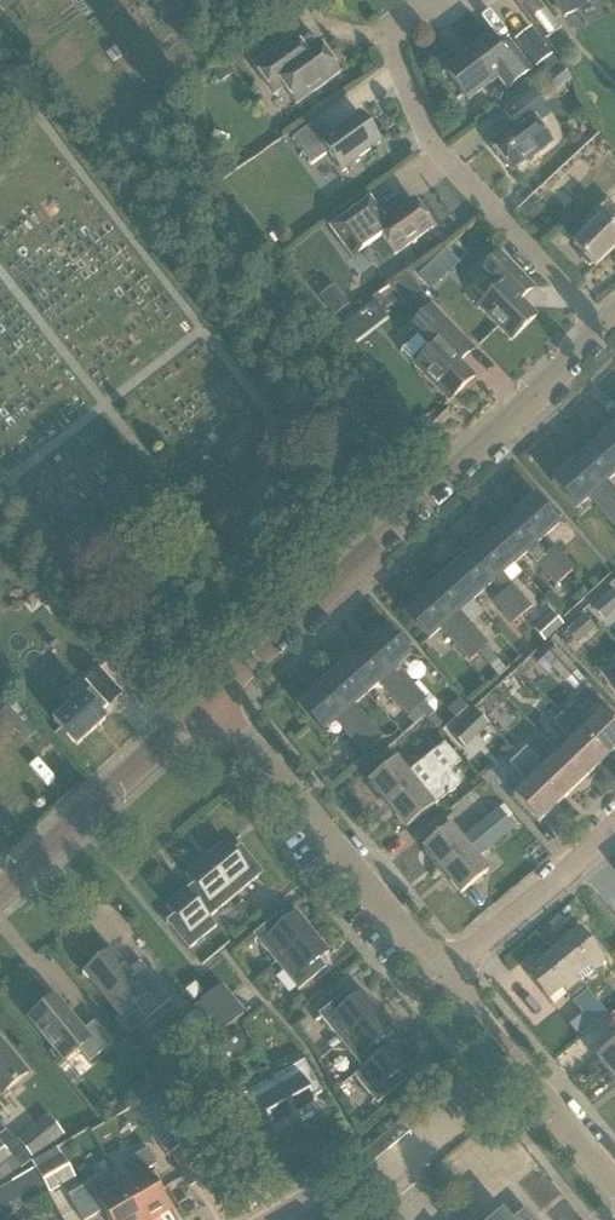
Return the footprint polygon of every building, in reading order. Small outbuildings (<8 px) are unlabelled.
[(562,18),(601,0),(553,0),(562,18)] [(551,56),(530,28),(514,41),(535,68),(551,56)] [(303,52),(294,39),(300,35),(300,33),(253,67),(274,95),(284,88),(296,105),(339,73),(316,42),(303,52)] [(487,37),(444,70),(468,100),(497,78),(507,90),(531,71),(511,45),(499,54),(487,37)] [(545,77),(557,92),(571,82),(559,66),(545,77)] [(229,68),(215,75),(221,89),(236,82),(229,68)] [(551,144),(537,125),(549,116),(530,91),(503,112),(513,125),(489,144),(511,173),(535,154),(536,155),(551,144)] [(331,133),(321,118),(292,139),(311,166),(328,153),(343,173),(359,161),(358,159),(380,143),(359,113),(331,133)] [(260,128),(244,135),(249,148),(266,140),(260,128)] [(596,213),(601,218),(573,245),(595,267),(614,247),(614,192),(606,201),(607,202),(596,213)] [(381,238),(394,255),(432,228),(413,200),(385,220),(381,214),(372,220),(361,205),(329,227),(341,243),(357,231),(368,247),(381,238)] [(456,247),(421,277),(434,292),(469,261),(456,247)] [(496,290),(477,308),(510,342),(537,316),(523,303),(536,291),(499,253),(479,272),(496,290)] [(319,295),(334,316),(350,304),(335,284),(319,295)] [(410,328),(417,335),(400,352),(448,402),(474,377),(461,363),(474,350),(432,306),(410,328)] [(596,444),(614,466),(614,427),(596,444)] [(574,463),(614,509),(614,491),(607,482),(614,475),(614,466),(596,444),(574,463)] [(552,482),(576,509),(589,498),(614,528),(614,509),(574,463),(552,482)] [(512,518),(536,545),(558,525),(534,498),(512,518)] [(565,578),(546,556),(536,545),(512,518),(491,537),(515,564),(526,553),(536,564),(537,564),(556,586),(565,578)] [(469,556),(493,583),(503,593),(522,616),(531,608),(512,586),(502,575),(515,564),(491,537),(469,556)] [(555,548),(546,556),(565,578),(574,570),(555,548)] [(493,583),(469,556),(448,575),(471,602),(493,583)] [(448,575),(426,594),(479,654),(488,645),(459,613),(471,602),(448,575)] [(612,592),(602,601),(614,613),(614,612),(614,596),(612,592)] [(503,593),(493,601),(513,624),(522,616),(503,593)] [(426,594),(404,613),(428,640),(441,629),(470,661),(479,654),(426,594)] [(534,630),(545,642),(564,625),(552,612),(534,630)] [(566,631),(578,644),(596,628),(584,615),(566,631)] [(417,708),(426,700),(397,668),(410,656),(386,629),(364,648),(417,708)] [(543,658),(566,682),(578,671),(555,647),(543,658)] [(379,684),(408,716),(417,708),(364,648),(342,667),(366,695),(379,684)] [(374,746),(383,738),(354,706),(366,695),(342,667),(321,687),(374,746)] [(99,670),(86,682),(92,688),(83,696),(82,695),(53,722),(76,746),(105,720),(99,713),(108,705),(109,707),(121,695),(99,670)] [(336,722),(365,754),(374,746),(321,687),(299,706),(323,733),(336,722)] [(25,743),(39,731),(13,701),(0,713),(0,715),(25,743)] [(571,706),(562,714),(605,760),(614,750),(614,725),(603,712),(586,727),(580,721),(582,718),(571,706)] [(562,714),(554,722),(565,735),(568,733),(574,739),(558,754),(583,781),(605,760),(562,714)] [(461,727),(452,735),(463,747),(472,739),(461,727)] [(368,784),(387,807),(452,753),(445,744),(407,774),(396,761),(368,784)] [(558,754),(542,769),(536,763),(538,761),(526,748),(518,756),(561,802),(583,781),(558,754)] [(433,806),(452,790),(461,801),(484,783),(475,771),(459,784),(449,772),(460,762),(452,753),(387,807),(406,829),(433,806)] [(518,756),(509,764),(521,777),(524,774),(530,781),(513,797),(538,823),(561,802),(518,756)] [(450,827),(422,850),(441,872),(506,819),(499,809),(461,840),(450,827)] [(441,872),(460,895),(488,872),(477,859),(514,828),(506,819),(441,872)] [(232,851),(225,842),(205,859),(236,896),(263,873),(240,845),(232,851)] [(208,919),(209,918),(236,896),(205,859),(185,875),(192,884),(185,890),(208,919)] [(208,919),(185,890),(165,906),(173,915),(165,922),(188,950),(216,927),(209,918),(208,919)] [(312,932),(296,913),(287,920),(280,912),(252,936),(275,963),(312,932)] [(606,961),(579,928),(552,950),(575,978),(588,967),(592,972),(606,961)] [(329,952),(312,932),(275,963),(298,991),(326,968),(320,960),(329,952)] [(552,950),(525,972),(551,1005),(552,1005),(548,1000),(561,989),(573,1003),(586,992),(575,978),(552,950)] [(120,1017),(147,995),(159,1010),(171,1000),(145,969),(133,979),(110,951),(84,973),(120,1017)] [(195,983),(185,991),(193,1001),(202,993),(195,983)] [(222,986),(198,1006),(220,1033),(244,1013),(222,986)] [(340,1043),(378,1012),(361,992),(352,999),(346,992),(317,1015),(340,1043)] [(606,1016),(586,992),(573,1003),(592,1027),(606,1016)] [(65,1061),(79,1049),(89,1062),(112,1043),(94,1022),(82,1032),(54,998),(29,1018),(65,1061)] [(378,1012),(340,1043),(362,1069),(391,1046),(385,1039),(394,1032),(378,1012)] [(0,1043),(0,1094),(4,1099),(7,1097),(4,1093),(28,1074),(1,1041),(0,1043)] [(596,1060),(614,1082),(614,1044),(596,1060)] [(391,1046),(362,1069),(353,1077),(377,1105),(405,1081),(399,1073),(408,1066),(391,1046)] [(322,1093),(304,1061),(273,1079),(296,1121),(319,1108),(313,1098),(322,1093)] [(273,1079),(241,1096),(260,1128),(268,1123),(274,1133),(296,1121),(273,1079)] [(171,1154),(190,1188),(208,1178),(189,1146),(192,1144),(167,1101),(163,1102),(158,1093),(141,1103),(146,1111),(156,1106),(180,1149),(171,1154)] [(237,1142),(218,1109),(212,1113),(201,1094),(193,1099),(223,1150),(237,1142)] [(17,1141),(33,1160),(64,1135),(48,1116),(17,1141)] [(397,1123),(338,1172),(349,1185),(408,1136),(397,1123)] [(6,1178),(18,1168),(11,1160),(12,1159),(0,1144),(0,1171),(6,1178)] [(31,1163),(50,1194),(75,1179),(57,1148),(31,1163)] [(136,1176),(122,1184),(143,1219),(154,1219),(170,1210),(147,1170),(157,1165),(148,1149),(127,1161),(136,1176)] [(122,1184),(107,1193),(98,1178),(67,1196),(81,1219),(88,1219),(104,1211),(109,1219),(143,1219),(122,1184)] [(507,1190),(471,1219),(532,1219),(507,1190)]
